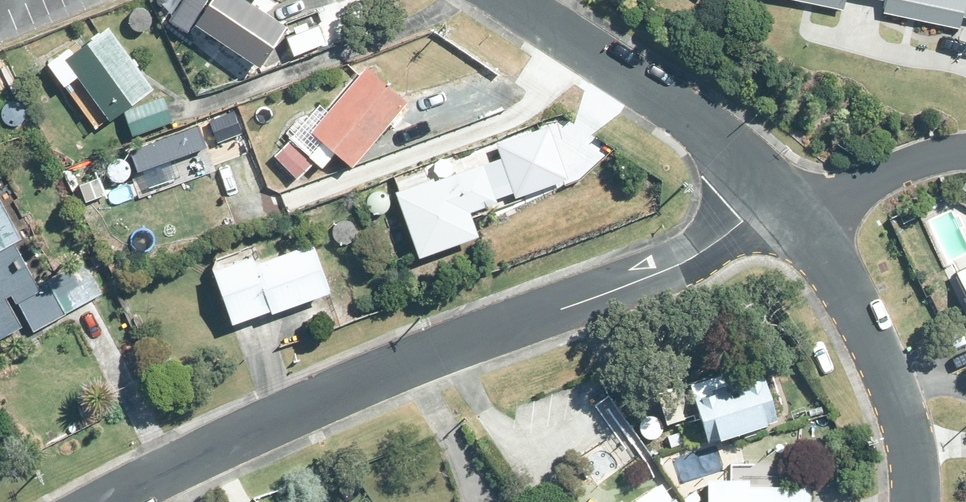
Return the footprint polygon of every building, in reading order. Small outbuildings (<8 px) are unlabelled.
[(269,74),(296,33),(263,11),(270,0),(225,0),(204,31),(269,74)] [(843,14),(846,0),(775,0),(843,14)] [(884,18),(961,35),(964,21),(965,10),(965,0),(866,0),(866,1),(886,6),(884,18)] [(128,116),(137,110),(160,93),(114,32),(70,64),(116,126),(128,116)] [(376,150),(383,142),(412,104),(370,70),(315,136),(328,146),(340,156),(360,171),(376,150)] [(137,110),(128,116),(136,138),(176,124),(167,99),(137,110)] [(383,142),(376,150),(383,166),(412,154),(403,133),(383,142)] [(536,135),(503,148),(510,166),(519,163),(531,193),(556,183),(536,135)] [(315,136),(303,150),(315,160),(328,146),(315,136)] [(328,172),(340,156),(328,146),(315,160),(315,161),(328,172)] [(474,218),(503,207),(489,167),(482,169),(475,150),(426,168),(452,238),(478,229),(474,218)] [(38,335),(106,298),(90,265),(41,291),(17,247),(23,244),(0,202),(0,344),(26,330),(11,303),(18,299),(38,335)] [(260,263),(221,278),(241,330),(279,316),(280,319),(338,298),(320,250),(264,271),(260,263)] [(101,254),(91,259),(96,269),(106,264),(101,254)] [(957,276),(965,297),(965,272),(957,276)] [(130,316),(121,320),(126,329),(135,325),(130,316)] [(730,447),(778,432),(776,427),(785,424),(767,365),(699,387),(718,445),(729,442),(730,447)] [(684,392),(664,397),(671,429),(692,424),(684,392)] [(816,492),(756,492),(756,484),(714,484),(714,501),(816,501),(816,492)] [(657,491),(642,501),(665,501),(657,491)] [(685,501),(705,501),(699,493),(685,501)]
